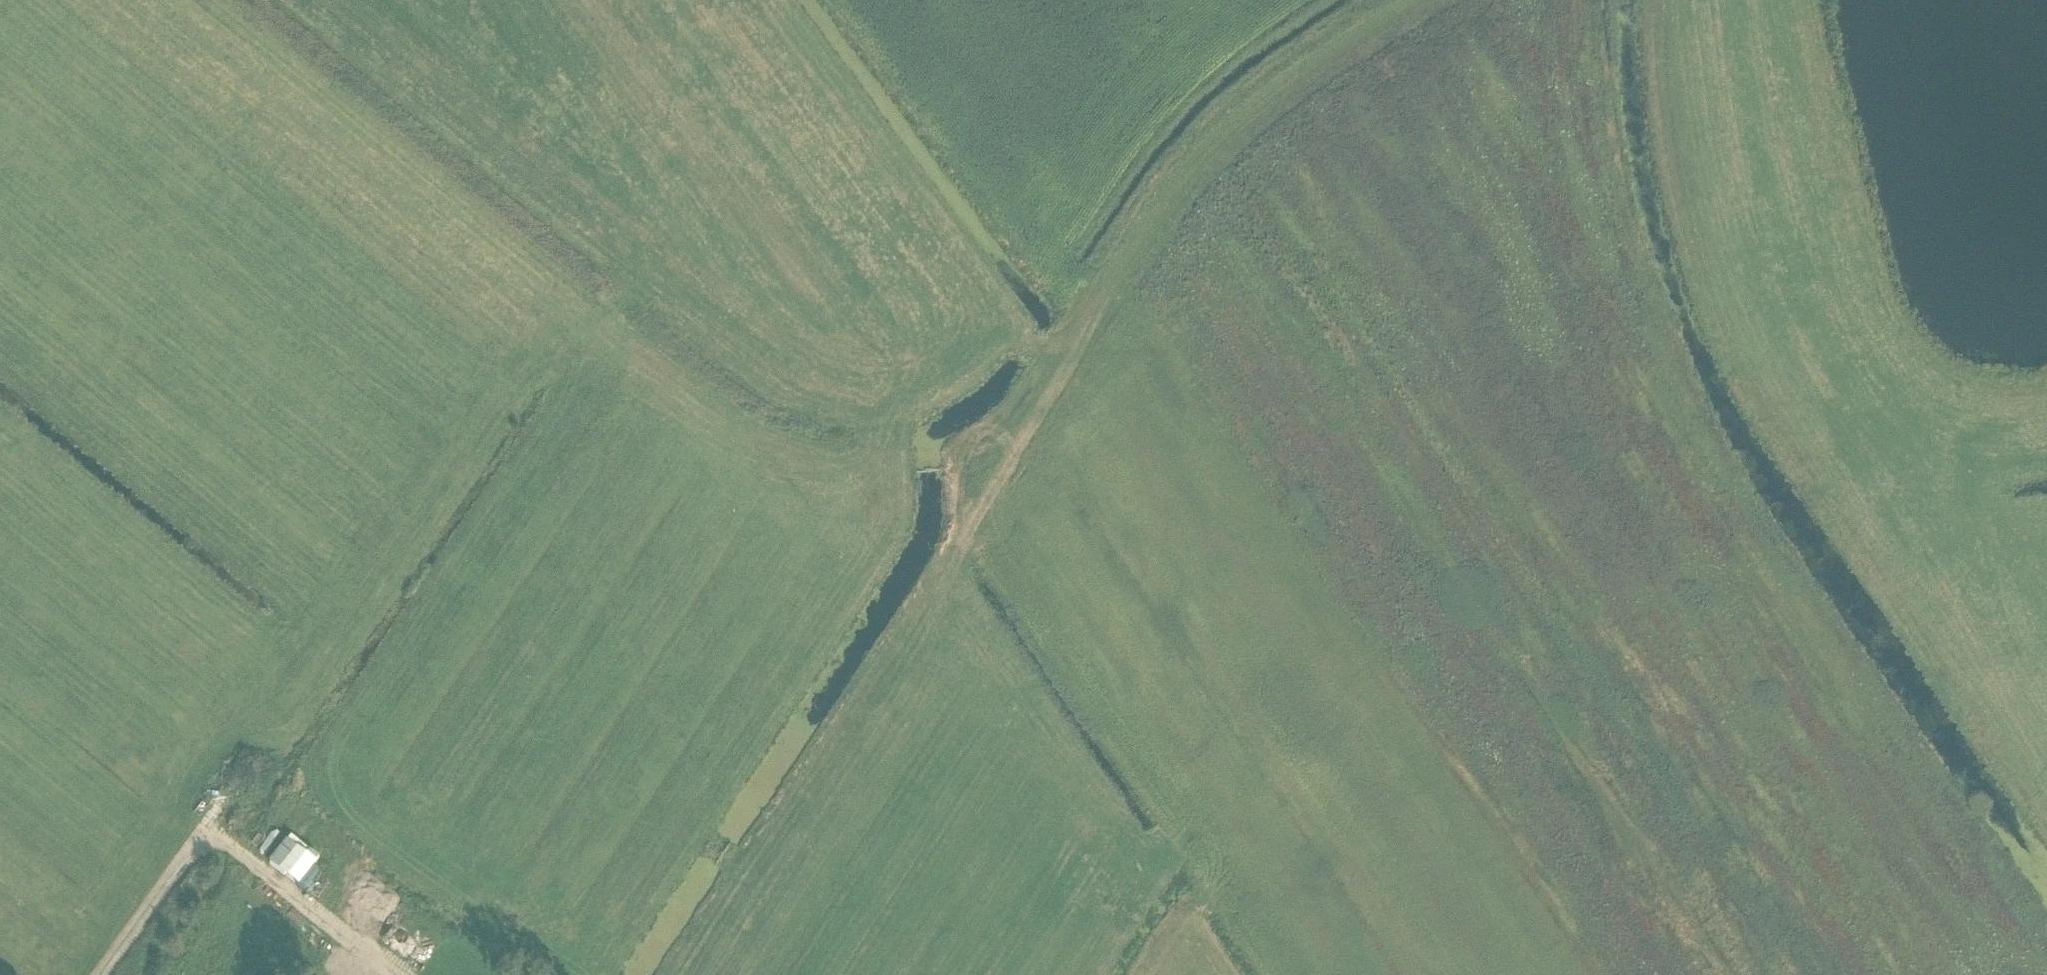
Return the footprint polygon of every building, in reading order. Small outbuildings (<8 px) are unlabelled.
[(395,922),(380,943),(407,961),(421,940),(395,922)] [(345,965),(338,974),(361,974),(345,965)]
